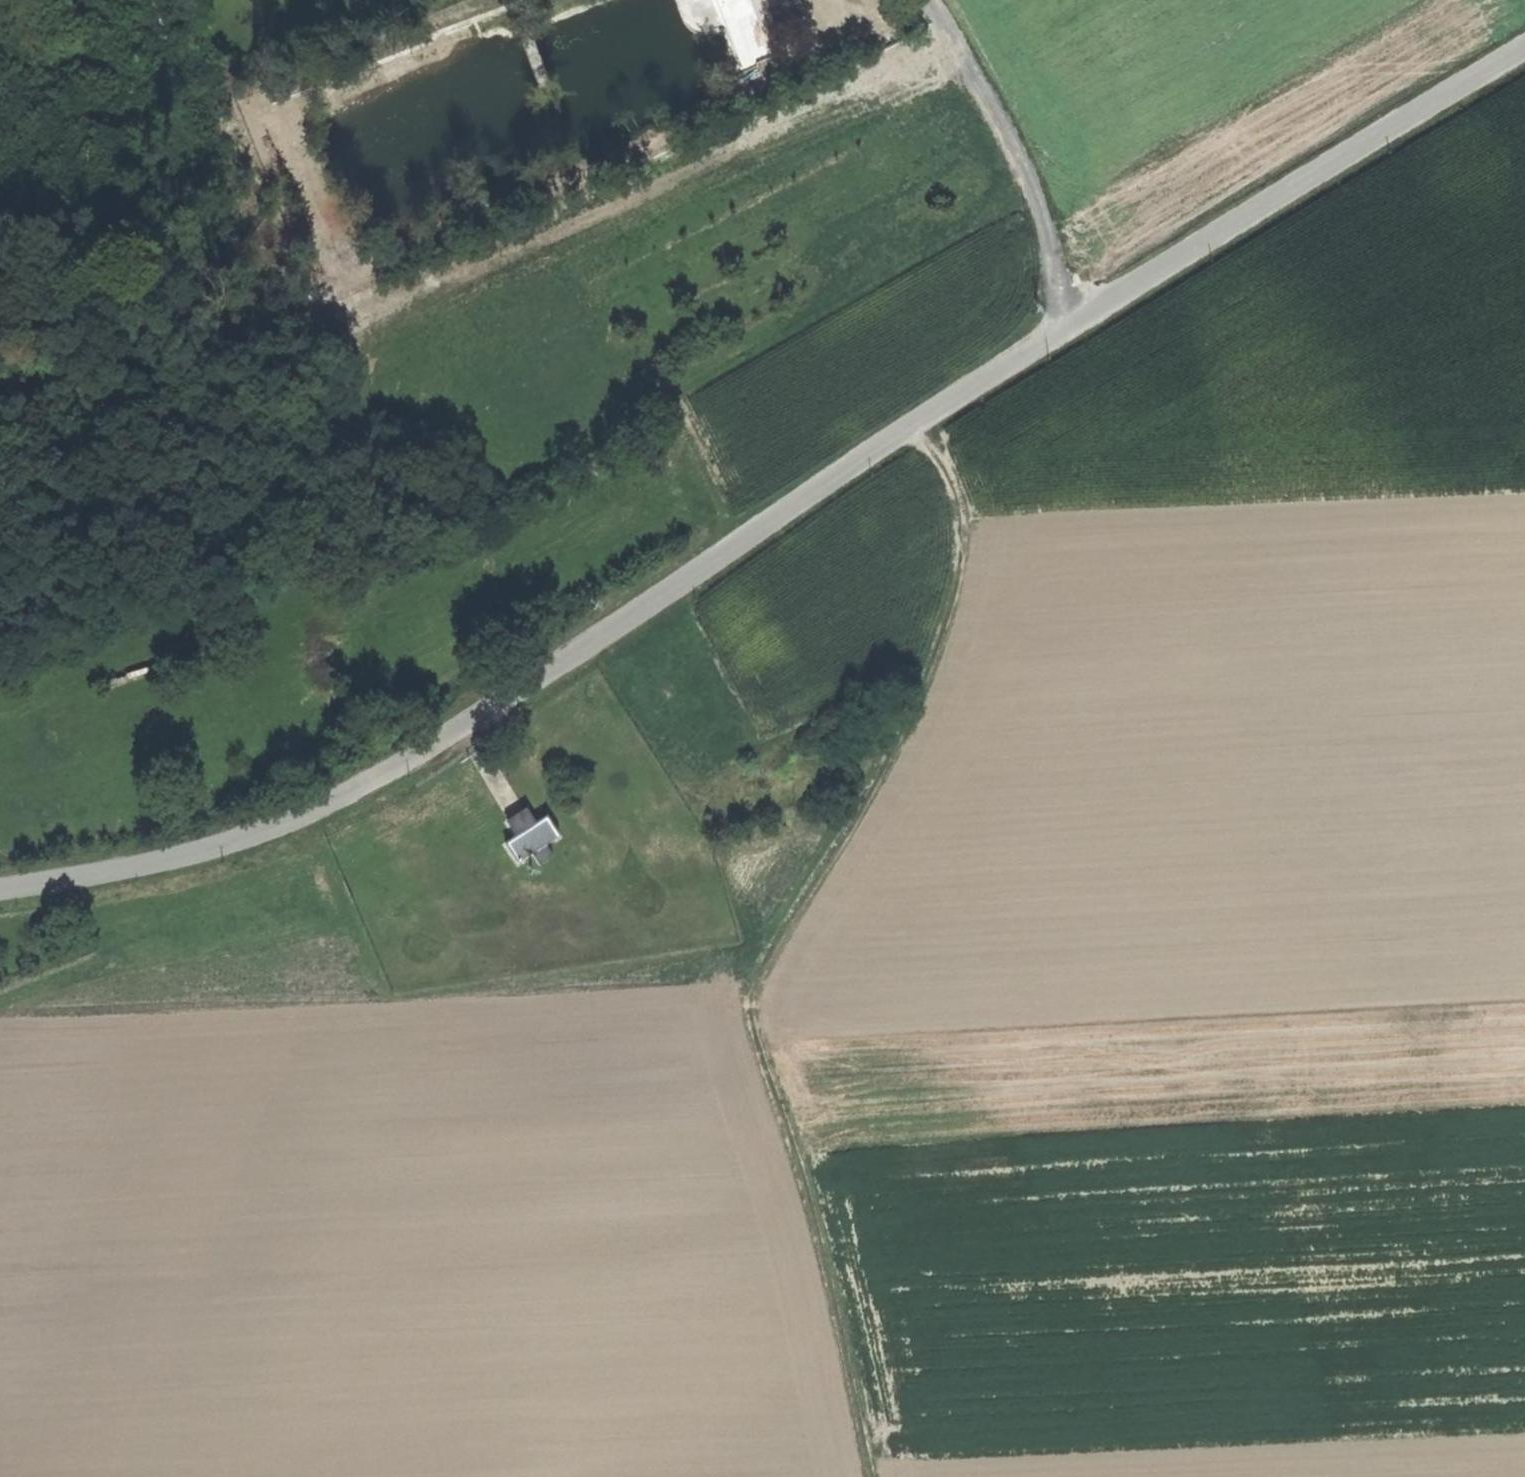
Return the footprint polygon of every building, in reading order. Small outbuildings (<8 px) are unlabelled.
[(508,824),(518,837),(536,825),(527,811),(508,824)] [(536,825),(518,837),(506,845),(519,863),(532,854),(545,846),(559,837),(547,818),(536,825)] [(552,857),(545,846),(532,854),(540,866),(552,857)]
